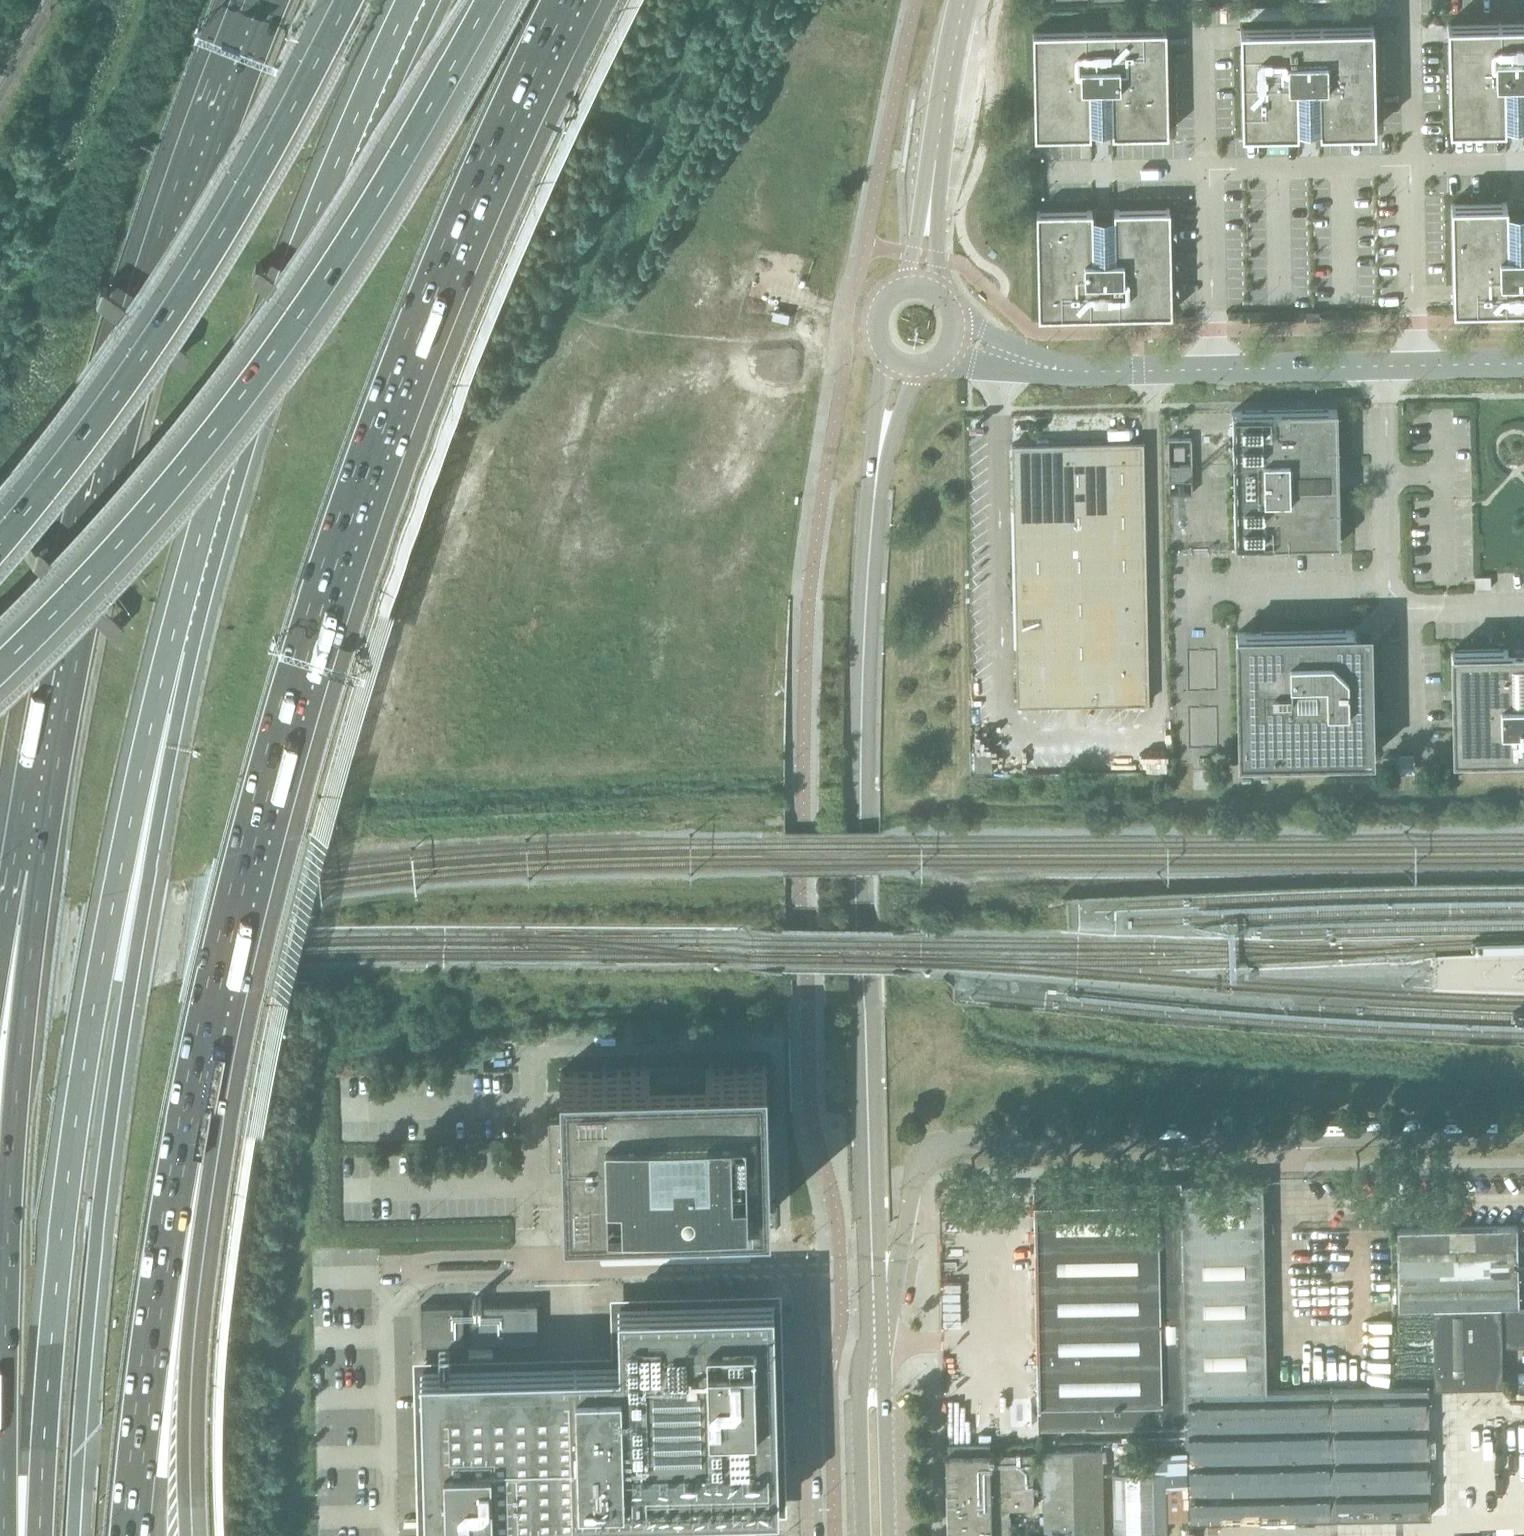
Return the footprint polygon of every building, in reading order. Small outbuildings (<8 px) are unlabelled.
[(1447,23),(1447,26),(1447,35),(1448,43),(1448,62),(1449,127),(1504,126),(1505,126),(1505,120),(1511,120),(1511,121),(1512,122),(1512,123),(1513,123),(1513,124),(1514,124),(1515,125),(1516,125),(1517,125),(1517,124),(1518,124),(1519,123),(1520,122),(1520,121),(1520,120),(1523,120),(1523,21),(1447,23)] [(1375,128),(1374,63),(1373,47),(1373,24),(1336,25),(1303,25),(1240,27),(1240,30),(1240,37),(1240,49),(1242,131),(1296,130),(1298,130),(1298,124),(1304,124),(1304,125),(1304,126),(1305,127),(1305,128),(1306,128),(1307,128),(1308,129),(1309,129),(1310,128),(1311,128),(1311,127),(1312,127),(1312,126),(1313,125),(1313,124),(1319,124),(1319,129),(1375,128)] [(1168,132),(1166,49),(1166,39),(1166,28),(1033,31),(1035,135),(1091,134),(1091,129),(1097,128),(1097,129),(1097,130),(1098,131),(1098,132),(1100,132),(1101,133),(1102,133),(1103,132),(1104,131),(1105,131),(1106,130),(1106,129),(1106,128),(1112,128),(1112,133),(1168,132)] [(1522,206),(1521,204),(1521,203),(1519,202),(1518,202),(1517,202),(1516,202),(1515,202),(1514,203),(1514,205),(1513,206),(1507,206),(1507,201),(1451,202),(1452,286),(1453,296),(1453,306),(1523,305),(1523,206),(1522,206)] [(1171,290),(1169,207),(1114,209),(1114,214),(1107,214),(1107,213),(1107,212),(1106,211),(1105,210),(1104,210),(1103,210),(1102,210),(1101,210),(1099,211),(1099,213),(1098,214),(1092,214),(1092,209),(1036,210),(1038,314),(1171,312),(1171,311),(1171,299),(1171,290)] [(1319,318),(1319,309),(1305,309),(1306,318),(1309,318),(1319,318)] [(1338,486),(1338,464),(1337,409),(1330,409),(1236,410),(1232,411),(1232,421),(1233,434),(1233,469),(1234,544),(1248,544),(1339,542),(1338,486)] [(1148,701),(1143,440),(1140,440),(1135,440),(1012,443),(1017,704),(1045,704),(1119,702),(1134,702),(1147,702),(1148,701)] [(1192,493),(1191,464),(1168,464),(1169,493),(1192,493)] [(1492,573),(1474,573),(1474,590),(1492,590),(1492,573)] [(1358,630),(1355,633),(1360,637),(1367,644),(1370,641),(1370,629),(1358,630)] [(1369,645),(1367,644),(1360,637),(1355,633),(1352,630),(1269,631),(1254,632),(1245,632),(1237,632),(1236,632),(1239,758),(1268,758),(1276,758),(1282,758),(1372,756),(1372,749),(1372,741),(1372,734),(1372,731),(1372,727),(1372,722),(1370,647),(1369,645)] [(1511,648),(1518,648),(1523,648),(1523,639),(1510,639),(1511,648)] [(1518,648),(1511,648),(1506,649),(1451,650),(1453,720),(1453,725),(1453,729),(1453,732),(1453,739),(1453,754),(1520,753),(1523,753),(1523,648),(1518,648)] [(672,1215),(770,1213),(766,1065),(703,1067),(703,1062),(651,1064),(651,1068),(559,1071),(561,1120),(547,1120),(549,1170),(562,1169),(563,1218),(672,1215)] [(1266,1388),(1262,1179),(1180,1181),(1182,1277),(1184,1390),(1266,1388)] [(1182,1277),(1180,1181),(1179,1181),(1179,1180),(1033,1182),(1035,1280),(1182,1277)] [(1517,1265),(1523,1265),(1523,1226),(1517,1226),(1517,1225),(1397,1227),(1398,1306),(1434,1306),(1518,1304),(1517,1265)] [(1184,1390),(1182,1277),(1035,1280),(1038,1427),(1185,1424),(1184,1390)] [(774,1389),(774,1375),(775,1374),(776,1373),(777,1372),(777,1371),(777,1370),(776,1369),(776,1368),(775,1367),(774,1366),(772,1300),(619,1304),(621,1361),(422,1367),(426,1535),(579,1535),(578,1508),(777,1503),(774,1389)] [(538,1340),(537,1302),(470,1304),(471,1342),(538,1340)] [(464,1342),(463,1304),(421,1305),(422,1343),(464,1342)] [(1523,1344),(1523,1304),(1518,1304),(1434,1306),(1435,1385),(1503,1384),(1502,1344),(1523,1344)] [(1424,1386),(1424,1307),(1392,1307),(1394,1386),(1424,1386)] [(1429,1468),(1428,1386),(1424,1386),(1394,1386),(1266,1388),(1184,1390),(1185,1424),(1185,1439),(1187,1520),(1333,1518),(1430,1516),(1430,1489),(1434,1489),(1434,1495),(1446,1494),(1445,1468),(1429,1468)] [(1185,1439),(1185,1424),(1038,1427),(1038,1442),(1185,1439)] [(989,1452),(989,1449),(989,1442),(989,1441),(946,1443),(946,1453),(989,1452)] [(1100,1448),(1043,1449),(1045,1535),(1102,1535),(1100,1448)] [(991,1507),(989,1456),(993,1456),(993,1452),(993,1449),(989,1449),(989,1452),(946,1453),(945,1453),(947,1535),(991,1535),(991,1507)] [(1033,1506),(1032,1451),(993,1452),(993,1456),(989,1456),(991,1507),(1009,1507),(1033,1506)] [(1149,1472),(1148,1465),(1130,1465),(1130,1473),(1149,1472)] [(1154,1495),(1153,1479),(1104,1479),(1105,1496),(1154,1495)] [(1009,1507),(991,1507),(991,1535),(1010,1535),(1009,1507)]
